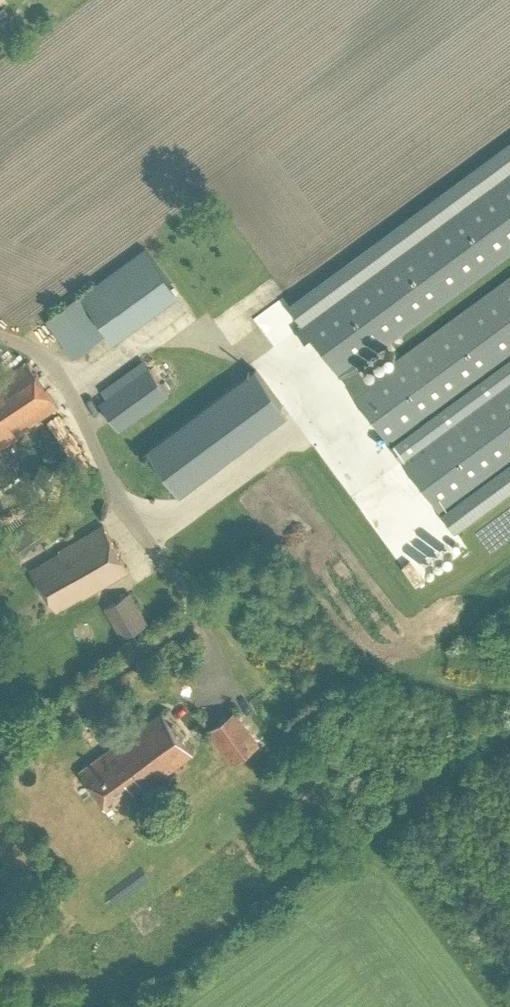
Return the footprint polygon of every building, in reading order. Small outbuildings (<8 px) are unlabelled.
[(300,322),(390,444),(509,356),(509,272),(367,378),(357,365),(509,253),(509,168),(300,322)] [(107,329),(80,293),(46,318),(73,354),(107,329)] [(25,361),(0,378),(0,443),(55,406),(53,403),(25,361)] [(119,429),(168,394),(149,366),(99,401),(119,429)] [(180,491),(291,414),(258,367),(148,445),(180,491)] [(440,508),(509,456),(509,376),(401,456),(440,508)] [(83,596),(129,568),(130,568),(120,552),(120,553),(102,523),(58,549),(59,550),(28,568),(53,610),(82,593),(83,596)] [(147,622),(130,590),(103,605),(119,636),(147,622)] [(144,787),(193,751),(161,708),(79,769),(105,804),(118,795),(121,799),(141,784),(144,787)] [(259,742),(235,709),(208,730),(231,762),(259,742)]
